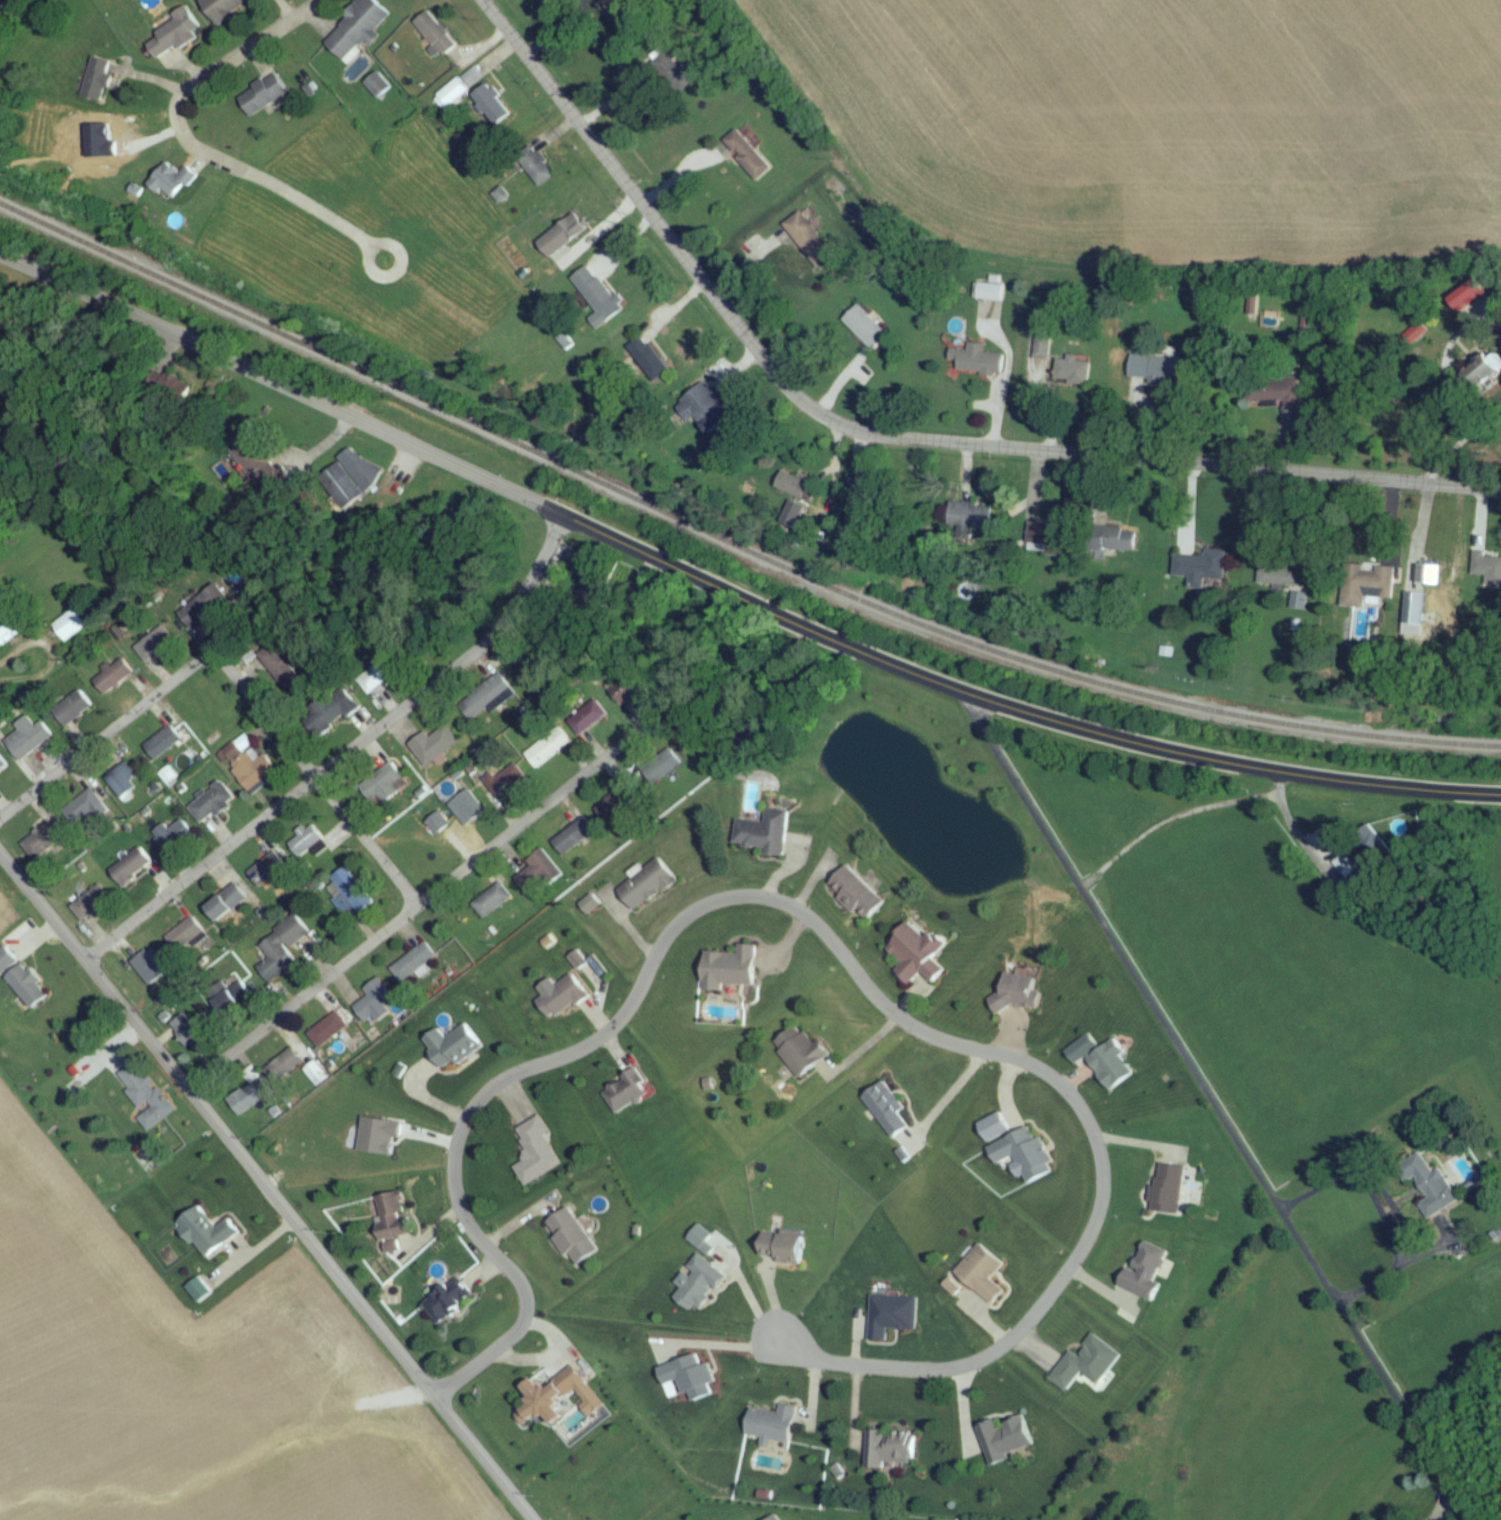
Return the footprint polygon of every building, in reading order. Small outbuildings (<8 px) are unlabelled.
[(197,1),(214,30),(256,5),(253,0),(199,0),(197,1)] [(369,0),(361,0),(340,20),(345,25),(323,47),(346,70),(359,57),(358,56),(391,23),(369,0)] [(143,43),(157,66),(196,43),(193,38),(199,34),(188,15),(143,43)] [(412,28),(439,63),(455,51),(428,15),(412,28)] [(654,63),(661,91),(686,85),(683,72),(679,73),(675,58),(654,63)] [(100,108),(113,69),(92,62),(79,100),(100,108)] [(364,89),(378,105),(391,93),(377,77),(364,89)] [(235,101),(249,123),(288,100),(274,78),(235,101)] [(447,114),(468,97),(457,84),(436,101),(447,114)] [(512,117),(485,89),(469,105),(497,132),(512,117)] [(755,185),(769,174),(741,137),(727,148),(755,185)] [(539,192),(554,181),(535,156),(520,167),(539,192)] [(178,178),(164,167),(147,188),(172,208),(195,179),(184,171),(178,178)] [(799,217),(782,230),(817,274),(834,260),(799,217)] [(562,251),(586,238),(575,219),(551,233),(562,251)] [(584,302),(599,290),(584,273),(570,285),(584,302)] [(1001,290),(975,289),(974,305),(1001,307),(1001,290)] [(888,341),(858,311),(842,327),(872,357),(888,341)] [(1048,365),(1048,340),(1026,340),(1026,365),(1048,365)] [(955,377),(1001,381),(1003,360),(983,358),(984,350),(967,349),(967,356),(950,355),(949,366),(956,367),(955,377)] [(1483,358),(1459,378),(1481,404),(1500,386),(1500,378),(1483,358)] [(1188,390),(1190,365),(1130,362),(1128,388),(1188,390)] [(1078,382),(1078,367),(1055,367),(1055,382),(1078,382)] [(1298,388),(1278,388),(1278,411),(1298,411),(1298,388)] [(730,426),(720,407),(694,420),(704,439),(730,426)] [(804,505),(812,486),(782,473),(773,493),(804,505)] [(867,499),(849,499),(849,518),(867,518),(867,499)] [(991,510),(949,509),(948,545),(972,546),(972,534),(990,534),(991,510)] [(1063,561),(1065,531),(1029,529),(1026,559),(1063,561)] [(1135,535),(1103,535),(1103,558),(1135,558),(1135,535)] [(1225,557),(1205,555),(1204,563),(1174,561),(1173,584),(1188,585),(1187,594),(1203,595),(1203,585),(1223,586),(1225,557)] [(1500,584),(1500,563),(1471,563),(1471,584),(1500,584)] [(1257,592),(1299,592),(1299,569),(1258,569),(1257,592)] [(1439,589),(1439,569),(1408,569),(1408,588),(1439,589)] [(1393,573),(1374,572),(1342,570),(1340,612),(1364,613),(1364,603),(1392,604),(1393,573)] [(52,630),(63,648),(87,633),(76,616),(52,630)] [(23,637),(12,622),(0,630),(0,653),(23,637)] [(141,650),(145,661),(169,652),(164,641),(141,650)] [(290,674),(297,668),(286,654),(280,659),(271,649),(257,661),(285,695),(298,684),(290,674)] [(384,696),(380,691),(399,677),(388,662),(357,685),(372,705),(384,696)] [(93,687),(104,702),(134,678),(122,663),(93,687)] [(456,706),(469,729),(515,702),(501,679),(456,706)] [(619,711),(639,695),(626,680),(607,697),(619,711)] [(92,712),(78,694),(50,716),(65,734),(92,712)] [(607,719),(595,704),(567,727),(579,742),(607,719)] [(343,711),(310,711),(310,736),(343,736),(343,711)] [(17,737),(1,748),(16,769),(52,742),(41,727),(33,732),(26,722),(13,731),(17,737)] [(141,752),(156,768),(181,744),(166,728),(141,752)] [(424,774),(460,751),(445,729),(410,752),(424,774)] [(524,758),(537,774),(570,747),(556,731),(524,758)] [(244,762),(228,774),(247,798),(274,777),(255,751),(245,739),(233,748),(244,762)] [(382,809),(408,790),(392,767),(358,791),(370,809),(378,803),(382,809)] [(498,805),(526,782),(513,767),(486,790),(498,805)] [(134,782),(125,769),(104,782),(120,805),(137,794),(130,785),(134,782)] [(202,832),(235,806),(220,787),(187,813),(202,832)] [(105,816),(93,794),(61,812),(72,833),(105,816)] [(463,832),(484,818),(469,794),(447,809),(463,832)] [(630,808),(617,794),(593,816),(606,830),(630,808)] [(735,825),(732,855),(783,860),(784,852),(799,854),(800,842),(785,840),(787,817),(763,814),(762,827),(735,825)] [(551,848),(564,863),(595,836),(582,822),(551,848)] [(69,840),(56,823),(21,850),(34,867),(69,840)] [(193,841),(181,825),(167,836),(162,830),(150,840),(167,862),(193,841)] [(1353,841),(1373,870),(1389,858),(1369,830),(1353,841)] [(119,894),(152,871),(141,854),(107,876),(119,894)] [(525,864),(530,875),(516,882),(524,900),(559,883),(545,855),(525,864)] [(248,876),(261,893),(287,873),(273,856),(248,876)] [(617,896),(634,919),(676,887),(659,864),(617,896)] [(884,908),(847,871),(826,892),(863,929),(884,908)] [(359,920),(373,905),(342,873),(328,887),(350,908),(348,910),(359,920)] [(202,912),(214,929),(247,905),(235,888),(202,912)] [(483,926),(512,903),(500,888),(471,911),(483,926)] [(70,908),(79,929),(112,914),(103,893),(70,908)] [(296,969),(287,956),(309,940),(296,921),(256,949),(266,964),(256,971),(268,989),(296,969)] [(164,942),(175,959),(204,939),(193,923),(164,942)] [(883,955),(900,969),(893,977),(908,990),(919,978),(932,989),(943,976),(931,966),(942,953),(908,925),(883,955)] [(402,989),(436,961),(424,947),(390,975),(402,989)] [(721,990),(752,991),(754,952),(737,951),(736,959),(702,958),(700,996),(721,996),(721,990)] [(3,980),(17,966),(4,953),(0,956),(0,977),(3,980)] [(148,991),(169,976),(153,953),(131,968),(148,991)] [(48,1001),(24,968),(4,982),(29,1016),(48,1001)] [(1037,1015),(1040,997),(1033,996),(1035,984),(1000,978),(994,1015),(1009,1018),(1011,1010),(1037,1015)] [(221,989),(226,996),(211,1006),(222,1022),(252,1003),(236,979),(221,989)] [(551,1028),(587,1001),(572,980),(535,1006),(551,1028)] [(394,1005),(378,983),(361,996),(366,1002),(352,1012),(363,1028),(394,1005)] [(306,1039),(319,1054),(347,1032),(335,1016),(306,1039)] [(189,1027),(184,1020),(169,1030),(187,1055),(215,1036),(203,1018),(189,1027)] [(441,1076),(452,1068),(455,1072),(482,1052),(465,1029),(444,1044),(436,1035),(420,1047),(441,1076)] [(811,1050),(797,1030),(772,1048),(797,1084),(829,1061),(818,1046),(811,1050)] [(1085,1063),(1108,1097),(1136,1077),(1113,1044),(1085,1063)] [(264,1079),(277,1091),(302,1066),(289,1054),(264,1079)] [(155,1133),(175,1116),(135,1067),(114,1084),(155,1133)] [(649,1098),(632,1075),(600,1098),(616,1121),(649,1098)] [(226,1106),(238,1123),(271,1100),(259,1084),(226,1106)] [(916,1127),(895,1100),(880,1112),(869,1098),(860,1105),(893,1146),(916,1127)] [(523,1193),(563,1171),(537,1124),(515,1136),(529,1162),(511,1171),(523,1193)] [(1012,1162),(1026,1190),(1053,1177),(1031,1130),(1021,1135),(1021,1136),(987,1152),(995,1171),(1012,1162)] [(1440,1173),(1431,1178),(1421,1159),(1395,1172),(1404,1189),(1414,1184),(1425,1205),(1418,1209),(1426,1224),(1457,1208),(1440,1173)] [(1179,1220),(1184,1172),(1154,1169),(1149,1217),(1179,1220)] [(381,1247),(411,1241),(402,1198),(372,1203),(381,1247)] [(239,1240),(224,1220),(211,1230),(198,1212),(176,1228),(204,1266),(239,1240)] [(545,1227),(569,1273),(596,1259),(572,1213),(545,1227)] [(803,1242),(761,1236),(758,1263),(799,1269),(803,1242)] [(990,1312),(1003,1297),(989,1285),(1002,1271),(978,1249),(952,1278),(990,1312)] [(459,1284),(421,1306),(435,1330),(473,1307),(459,1284)] [(868,1346),(885,1347),(885,1336),(914,1337),(916,1304),(869,1302),(868,1346)] [(1121,1361),(1092,1340),(1075,1362),(1069,1358),(1049,1385),(1066,1399),(1081,1379),(1098,1392),(1121,1361)] [(584,1388),(571,1372),(539,1396),(531,1385),(518,1394),(529,1408),(513,1420),(522,1432),(540,1419),(549,1432),(574,1414),(566,1402),(584,1388)] [(744,1443),(789,1449),(794,1413),(779,1411),(778,1419),(748,1415),(744,1443)] [(1031,1452),(1022,1420),(1012,1423),(1014,1431),(998,1435),(995,1426),(976,1432),(989,1473),(1009,1466),(1007,1459),(1031,1452)] [(913,1472),(913,1437),(864,1437),(863,1471),(913,1472)]
